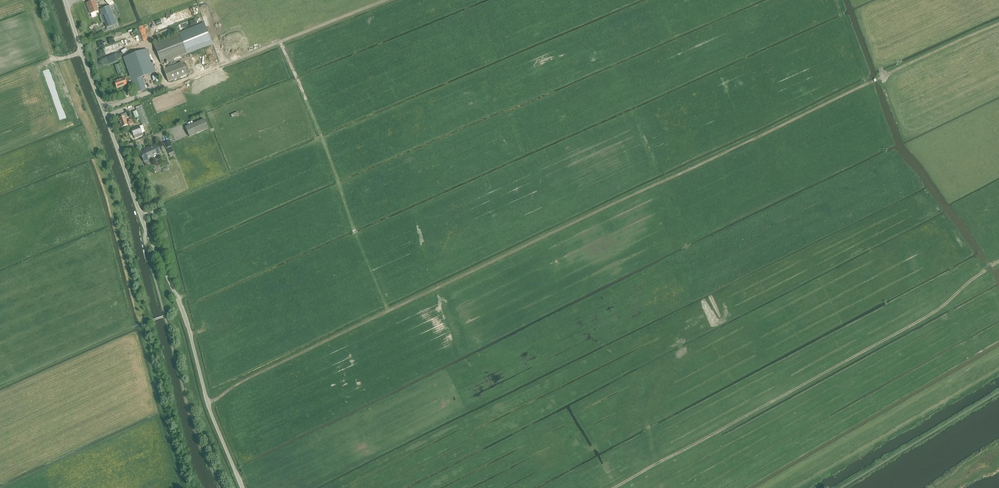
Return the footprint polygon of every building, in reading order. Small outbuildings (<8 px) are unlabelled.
[(90,14),(98,11),(94,0),(86,3),(90,14)] [(109,7),(100,10),(102,15),(100,15),(100,17),(102,24),(105,23),(108,31),(118,28),(112,14),(118,12),(116,5),(114,5),(109,7)] [(172,24),(170,18),(154,23),(155,30),(172,24)] [(149,24),(141,26),(143,40),(147,39),(146,33),(151,32),(149,24)] [(161,63),(212,44),(205,24),(154,44),(161,63)] [(98,50),(100,56),(125,48),(123,42),(98,50)] [(142,77),(155,73),(147,49),(124,58),(130,77),(115,82),(117,89),(127,85),(126,83),(132,81),(136,93),(146,89),(142,77)] [(103,58),(105,64),(119,59),(116,52),(103,58)] [(168,82),(187,75),(182,63),(163,70),(168,82)] [(115,66),(118,75),(124,73),(121,64),(115,66)] [(140,119),(142,126),(143,128),(149,126),(141,104),(135,107),(137,111),(132,113),(135,119),(136,118),(139,117),(140,119)] [(125,119),(128,118),(126,114),(120,116),(121,119),(119,120),(120,125),(121,128),(122,128),(128,126),(125,119)] [(208,129),(204,120),(185,128),(189,137),(208,129)] [(133,137),(134,136),(135,139),(142,136),(141,133),(144,132),(143,128),(142,126),(131,130),(133,137)] [(169,141),(163,143),(166,149),(172,147),(169,141)] [(151,158),(160,154),(156,145),(144,150),(144,151),(140,153),(144,162),(152,159),(151,158)]
